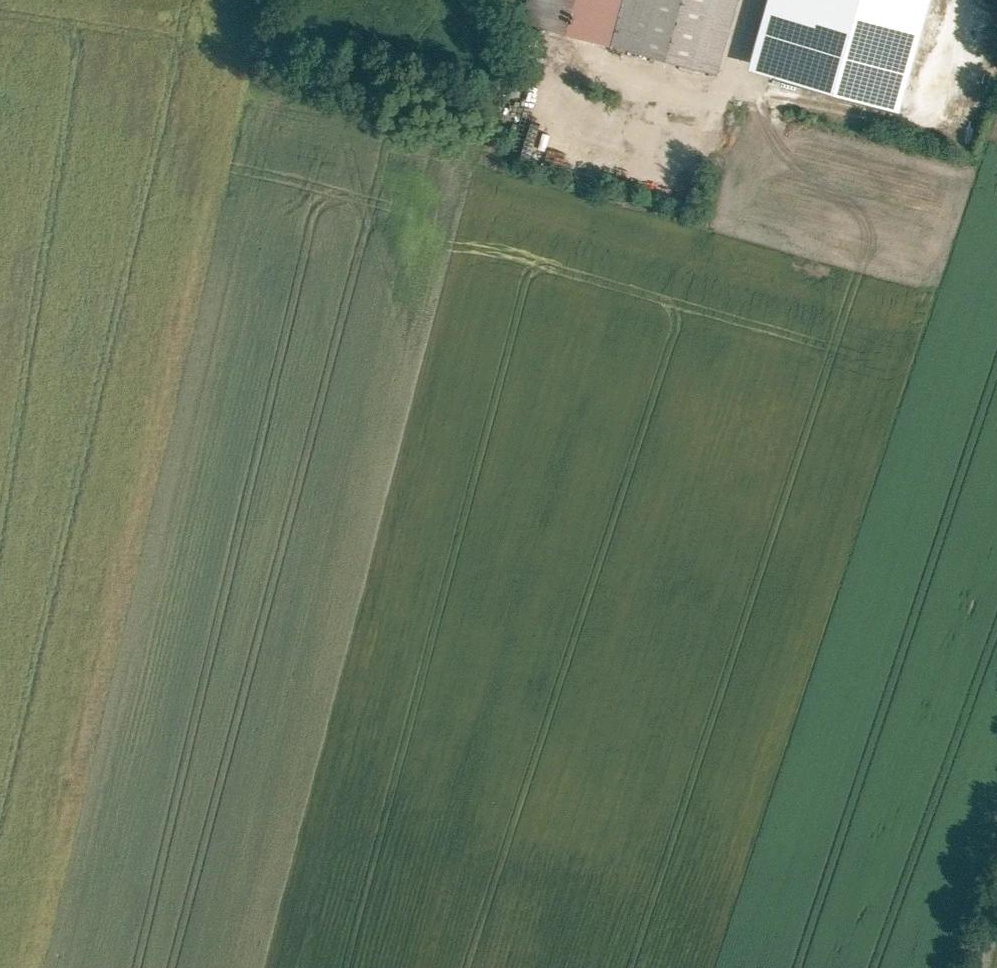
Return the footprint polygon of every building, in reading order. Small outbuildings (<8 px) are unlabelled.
[(609,43),(620,0),(549,0),(542,25),(609,43)] [(718,72),(737,0),(620,0),(609,43),(718,72)] [(747,62),(900,104),(929,0),(764,0),(747,62)]
